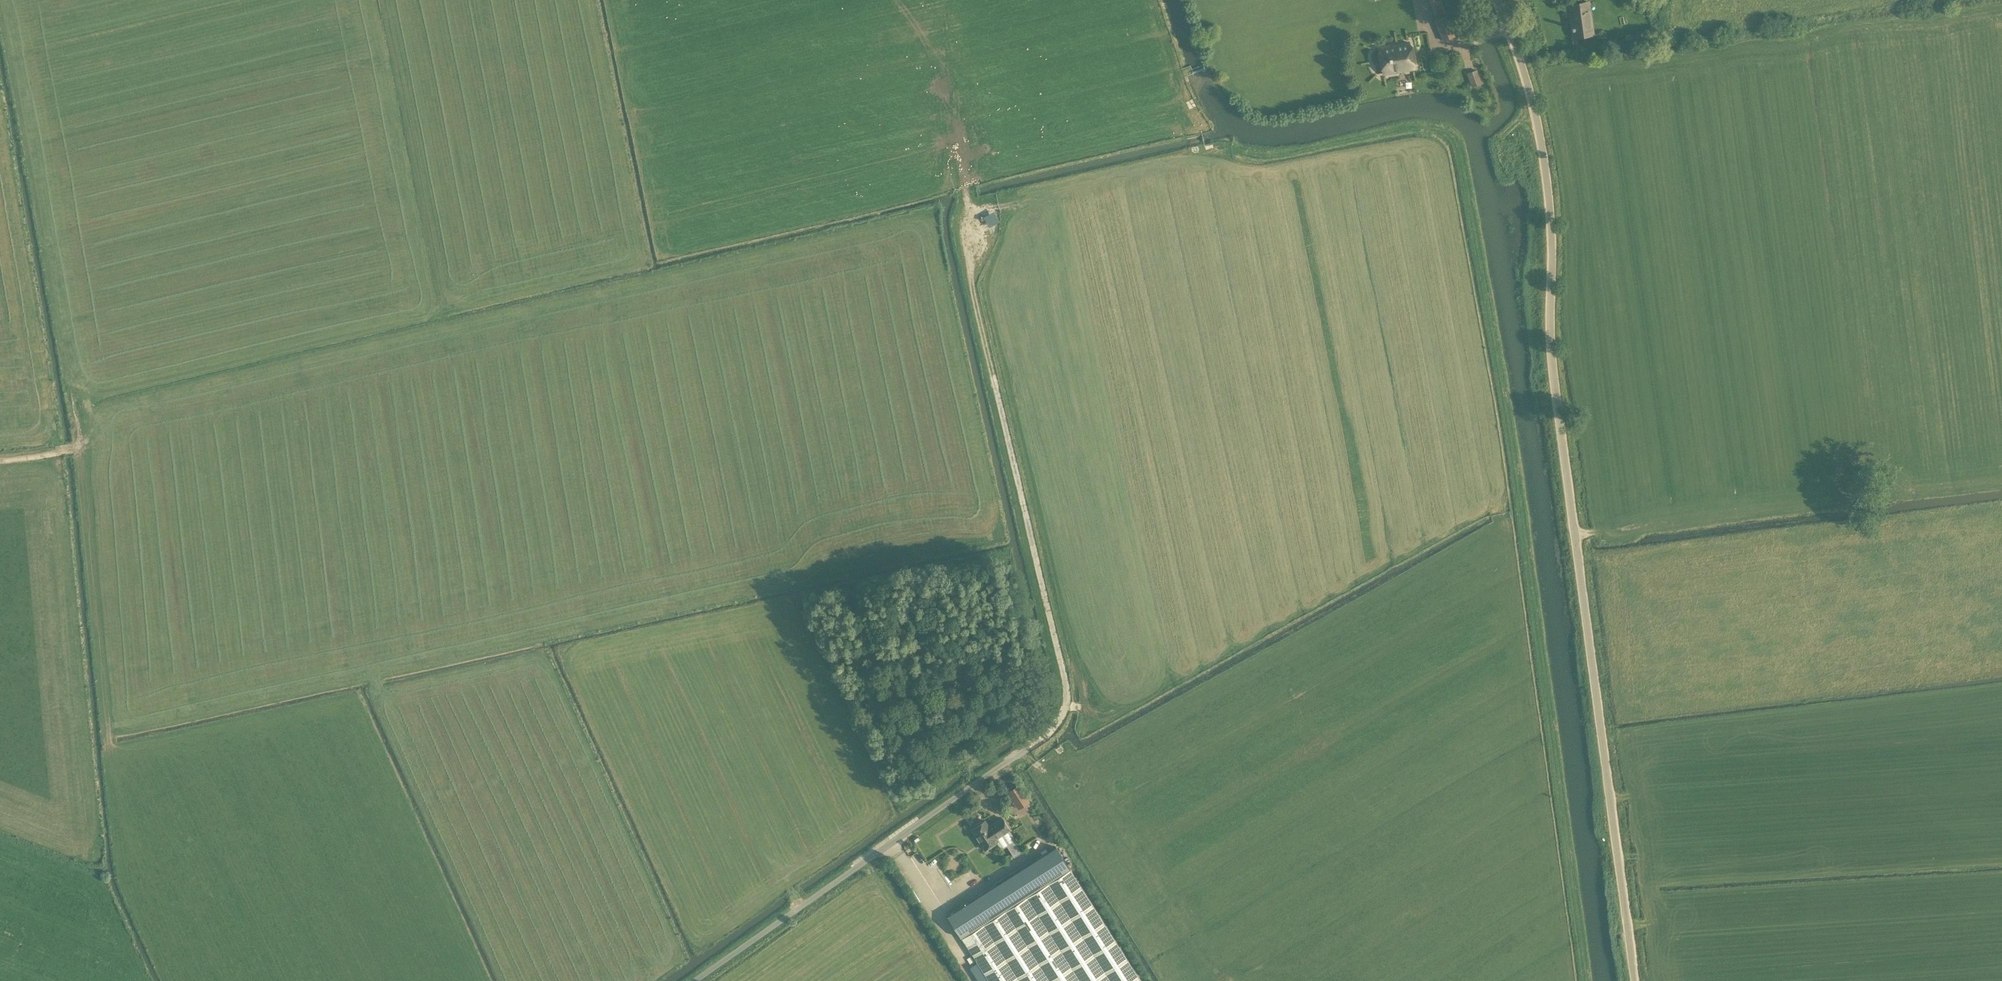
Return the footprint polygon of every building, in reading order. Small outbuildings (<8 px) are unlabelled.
[(1454,35),(1440,0),(1430,0),(1437,18),(1435,19),(1443,39),(1454,35)] [(1568,5),(1573,38),(1594,35),(1589,2),(1568,5)] [(1379,47),(1384,74),(1413,69),(1408,42),(1379,47)] [(1482,84),(1477,69),(1467,72),(1472,87),(1482,84)] [(951,146),(954,159),(966,157),(963,143),(951,146)] [(1016,784),(1006,791),(1018,807),(1028,801),(1016,784)] [(984,849),(996,841),(1002,851),(1007,847),(1015,859),(1022,853),(1015,843),(1017,841),(1008,829),(1009,829),(1002,817),(988,825),(984,819),(971,828),(984,849)] [(1054,844),(946,913),(989,980),(1141,980),(1054,844)]
